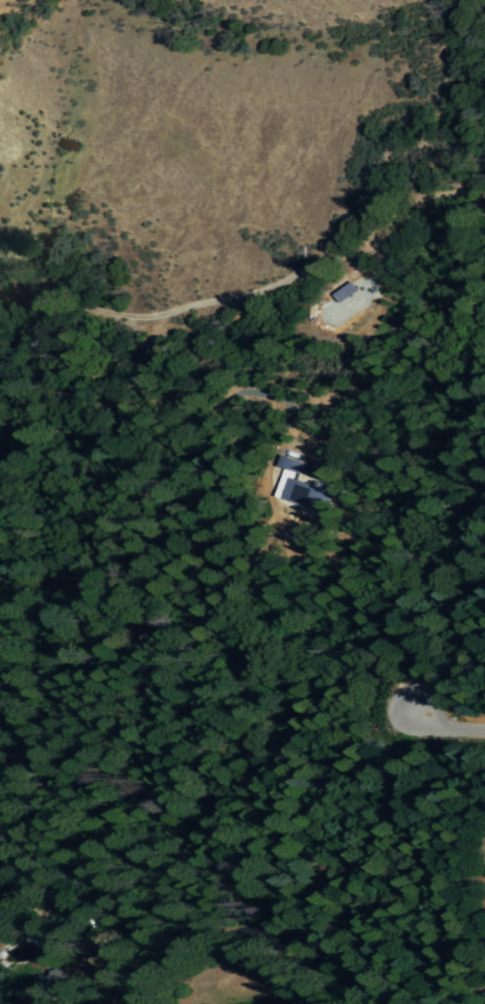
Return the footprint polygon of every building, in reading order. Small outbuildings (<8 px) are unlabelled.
[(275,501),(326,513),(331,491),(305,485),(306,478),(301,477),(305,463),(280,457),(277,468),(283,469),(275,501)]
